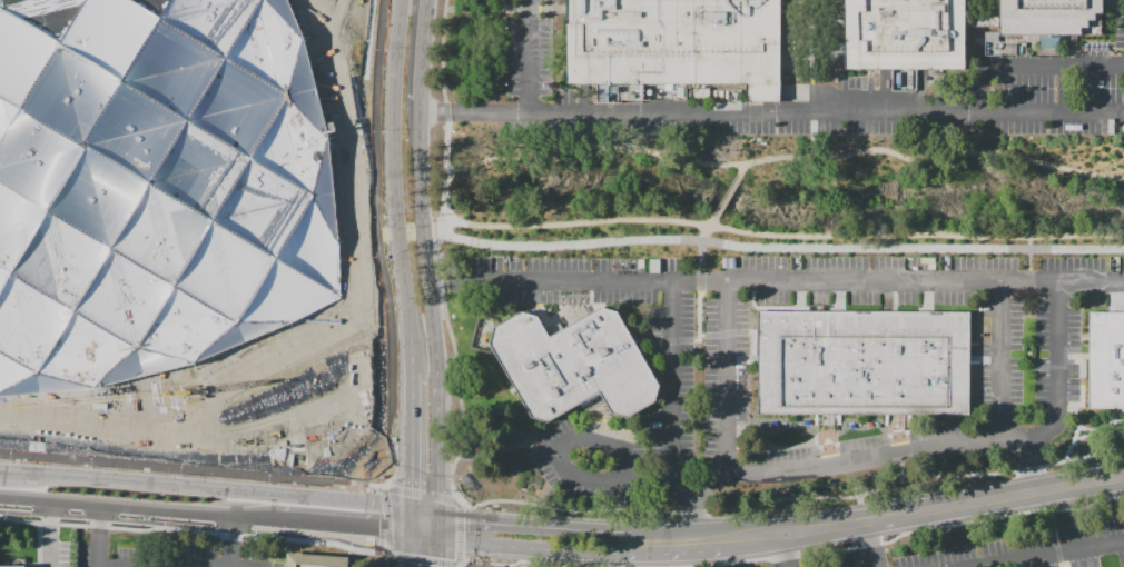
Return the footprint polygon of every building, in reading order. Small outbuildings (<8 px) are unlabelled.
[(93,390),(0,399),(0,0),(290,0),(305,37),(324,110),(331,137),(341,240),(342,299),(290,325),(194,365),(139,379),(93,390)] [(566,9),(566,0),(779,0),(779,58),(779,102),(747,101),(747,84),(566,84),(566,9)] [(845,69),(846,0),(965,0),(965,18),(965,27),(965,40),(965,70),(845,69)] [(999,18),(1000,0),(1102,0),(1102,1),(1102,36),(1007,36),(999,34),(999,27),(999,18)] [(999,18),(965,18),(965,27),(982,27),(999,27),(999,18)] [(536,317),(549,337),(601,307),(617,312),(633,341),(659,387),(655,402),(627,419),(611,415),(599,394),(590,398),(548,424),(531,419),(487,345),(492,328),(520,312),(536,317)] [(758,310),(968,311),(968,359),(968,415),(908,415),(898,415),(888,415),(837,415),(827,415),(818,415),(757,415),(758,359),(758,310)] [(1117,407),(1123,407),(1123,313),(1088,312),(1088,356),(1088,407),(1117,407)] [(354,557),(353,566),(292,566),(293,554),(354,557)]
